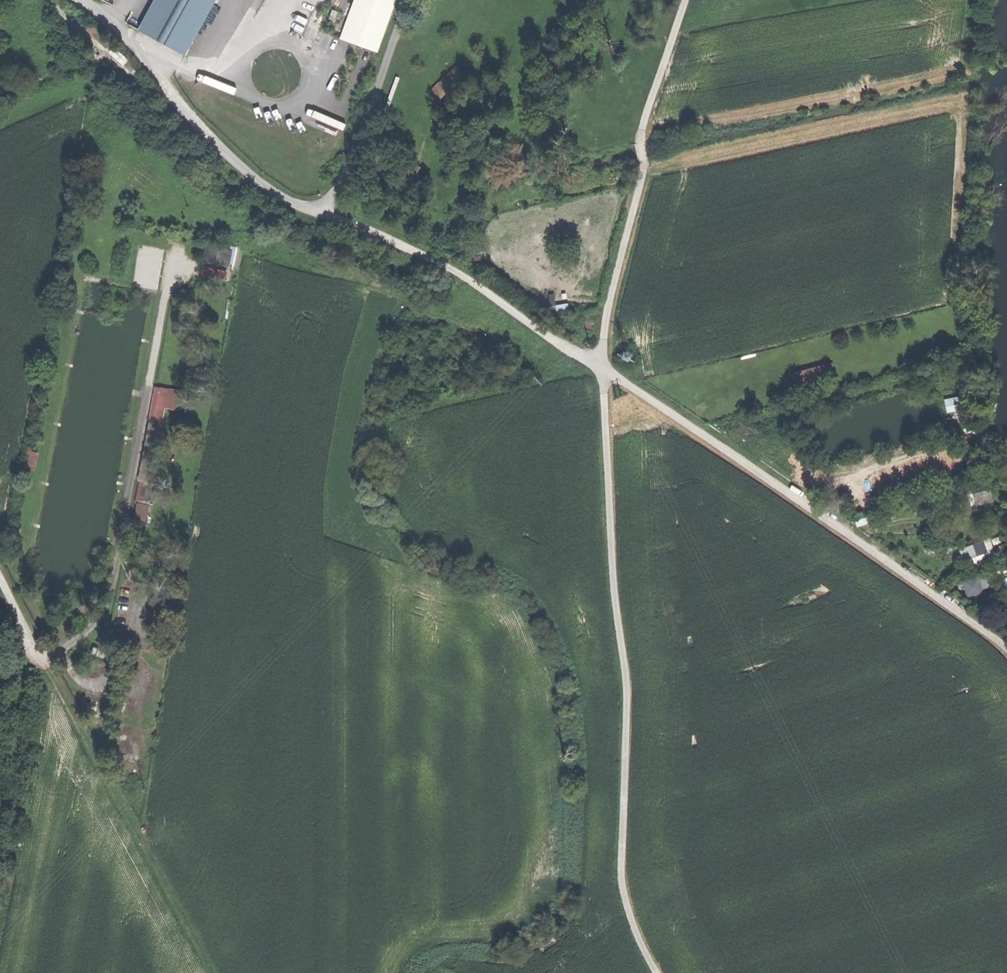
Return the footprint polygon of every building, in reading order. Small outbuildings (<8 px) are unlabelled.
[(187,53),(216,0),(157,0),(142,29),(187,53)] [(379,50),(397,0),(357,0),(344,37),(379,50)] [(116,54),(125,63),(129,58),(120,49),(116,54)] [(126,63),(136,73),(140,68),(131,59),(126,63)] [(436,88),(443,97),(467,74),(460,65),(436,88)] [(208,262),(237,265),(238,247),(209,245),(208,262)] [(835,361),(798,372),(803,389),(840,378),(835,361)] [(157,385),(151,420),(165,422),(167,408),(187,411),(190,390),(157,385)] [(971,393),(956,395),(960,430),(975,428),(971,393)] [(147,444),(138,519),(154,521),(164,446),(147,444)] [(971,568),(999,557),(992,538),(963,548),(971,568)] [(967,592),(968,598),(983,595),(981,586),(980,581),(965,584),(967,592)]
